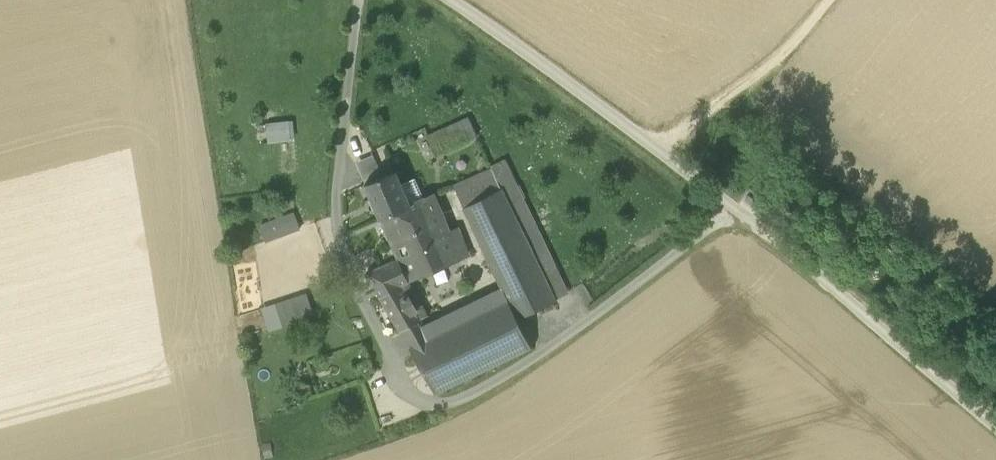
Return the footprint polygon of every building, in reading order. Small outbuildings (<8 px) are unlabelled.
[(429,137),(437,155),(477,136),(469,118),(429,137)] [(257,125),(259,144),(303,139),(301,121),(257,125)] [(356,161),(366,185),(391,174),(380,149),(356,161)] [(454,186),(465,208),(502,189),(493,169),(454,186)] [(366,185),(381,220),(412,206),(411,205),(396,172),(391,174),(366,185)] [(514,184),(502,189),(556,301),(567,295),(514,184)] [(465,208),(508,301),(509,300),(518,319),(556,301),(502,189),(465,208)] [(435,194),(411,205),(412,206),(381,220),(398,260),(408,279),(468,253),(458,227),(450,231),(445,217),(435,194)] [(261,226),(267,242),(300,229),(294,213),(261,226)] [(368,273),(401,332),(422,320),(402,286),(409,282),(408,279),(398,260),(368,273)] [(276,305),(282,324),(313,313),(307,294),(276,305)] [(532,348),(518,319),(509,300),(508,301),(410,348),(436,394),(532,348)]
